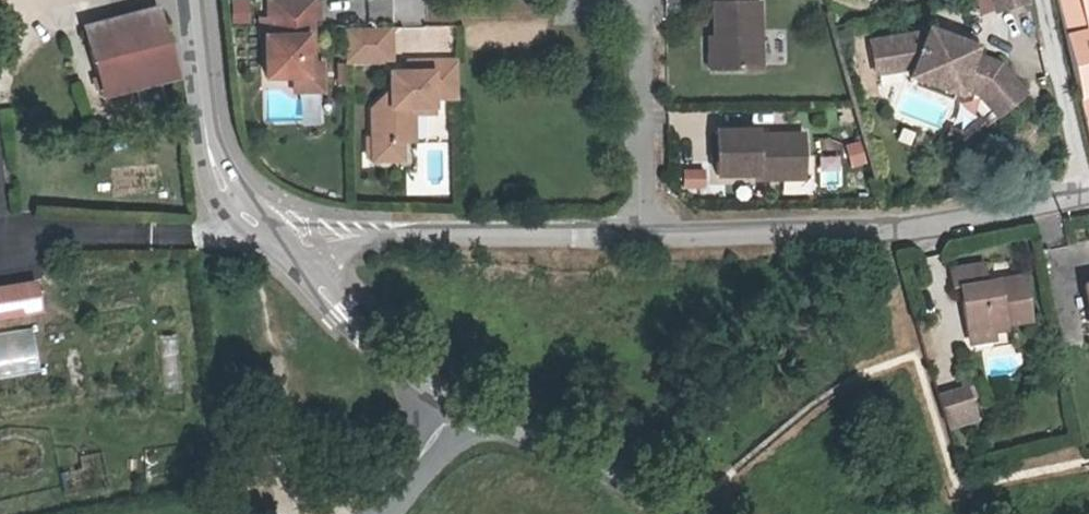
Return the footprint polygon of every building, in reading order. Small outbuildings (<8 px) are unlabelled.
[(249,0),(231,0),(230,26),(247,27),(249,0)] [(315,0),(265,0),(266,17),(271,17),(271,34),(263,34),(264,77),(291,76),(306,76),(306,61),(305,35),(310,35),(310,16),(316,16),(315,0)] [(716,65),(762,64),(761,0),(715,0),(715,32),(716,65)] [(996,10),(1011,5),(1009,0),(993,0),(996,10)] [(1081,98),(1088,96),(1088,0),(1056,0),(1081,98)] [(181,77),(159,12),(89,36),(111,101),(181,77)] [(346,24),(346,59),(390,58),(389,24),(346,24)] [(917,32),(869,41),(875,70),(904,66),(914,69),(911,76),(959,93),(961,86),(977,94),(983,100),(990,93),(1005,109),(1025,91),(999,62),(974,53),(977,46),(928,28),(926,35),(917,32)] [(372,155),(372,159),(402,159),(402,140),(401,122),(412,110),(412,105),(433,105),(432,95),(457,95),(456,57),(420,58),(420,69),(406,69),(389,69),(389,90),(385,90),(372,107),(372,137),(372,155)] [(420,58),(406,58),(406,69),(420,69),(420,58)] [(306,76),(291,76),(291,91),(320,90),(320,62),(306,61),(306,76)] [(990,93),(983,100),(998,115),(1005,109),(990,93)] [(1081,98),(1088,129),(1088,96),(1081,98)] [(401,122),(402,140),(414,140),(412,110),(401,122)] [(986,126),(979,118),(962,132),(964,145),(986,126)] [(759,126),(718,127),(718,172),(758,171),(758,175),(787,174),(787,168),(791,163),(806,163),(806,130),(768,131),(769,136),(759,137),(759,126)] [(962,132),(950,128),(947,138),(964,145),(962,132)] [(846,146),(852,168),(869,164),(863,141),(846,146)] [(787,168),(787,174),(807,174),(806,163),(791,163),(787,168)] [(683,167),(683,189),(706,189),(706,167),(683,167)] [(961,285),(969,329),(993,325),(1033,318),(1026,274),(989,280),(986,263),(953,267),(956,286),(961,285)] [(46,306),(41,276),(0,283),(0,314),(46,306)] [(993,325),(969,329),(971,341),(994,337),(993,325)] [(38,376),(35,330),(0,332),(0,378),(38,376)] [(978,414),(969,385),(943,393),(952,422),(978,414)]
